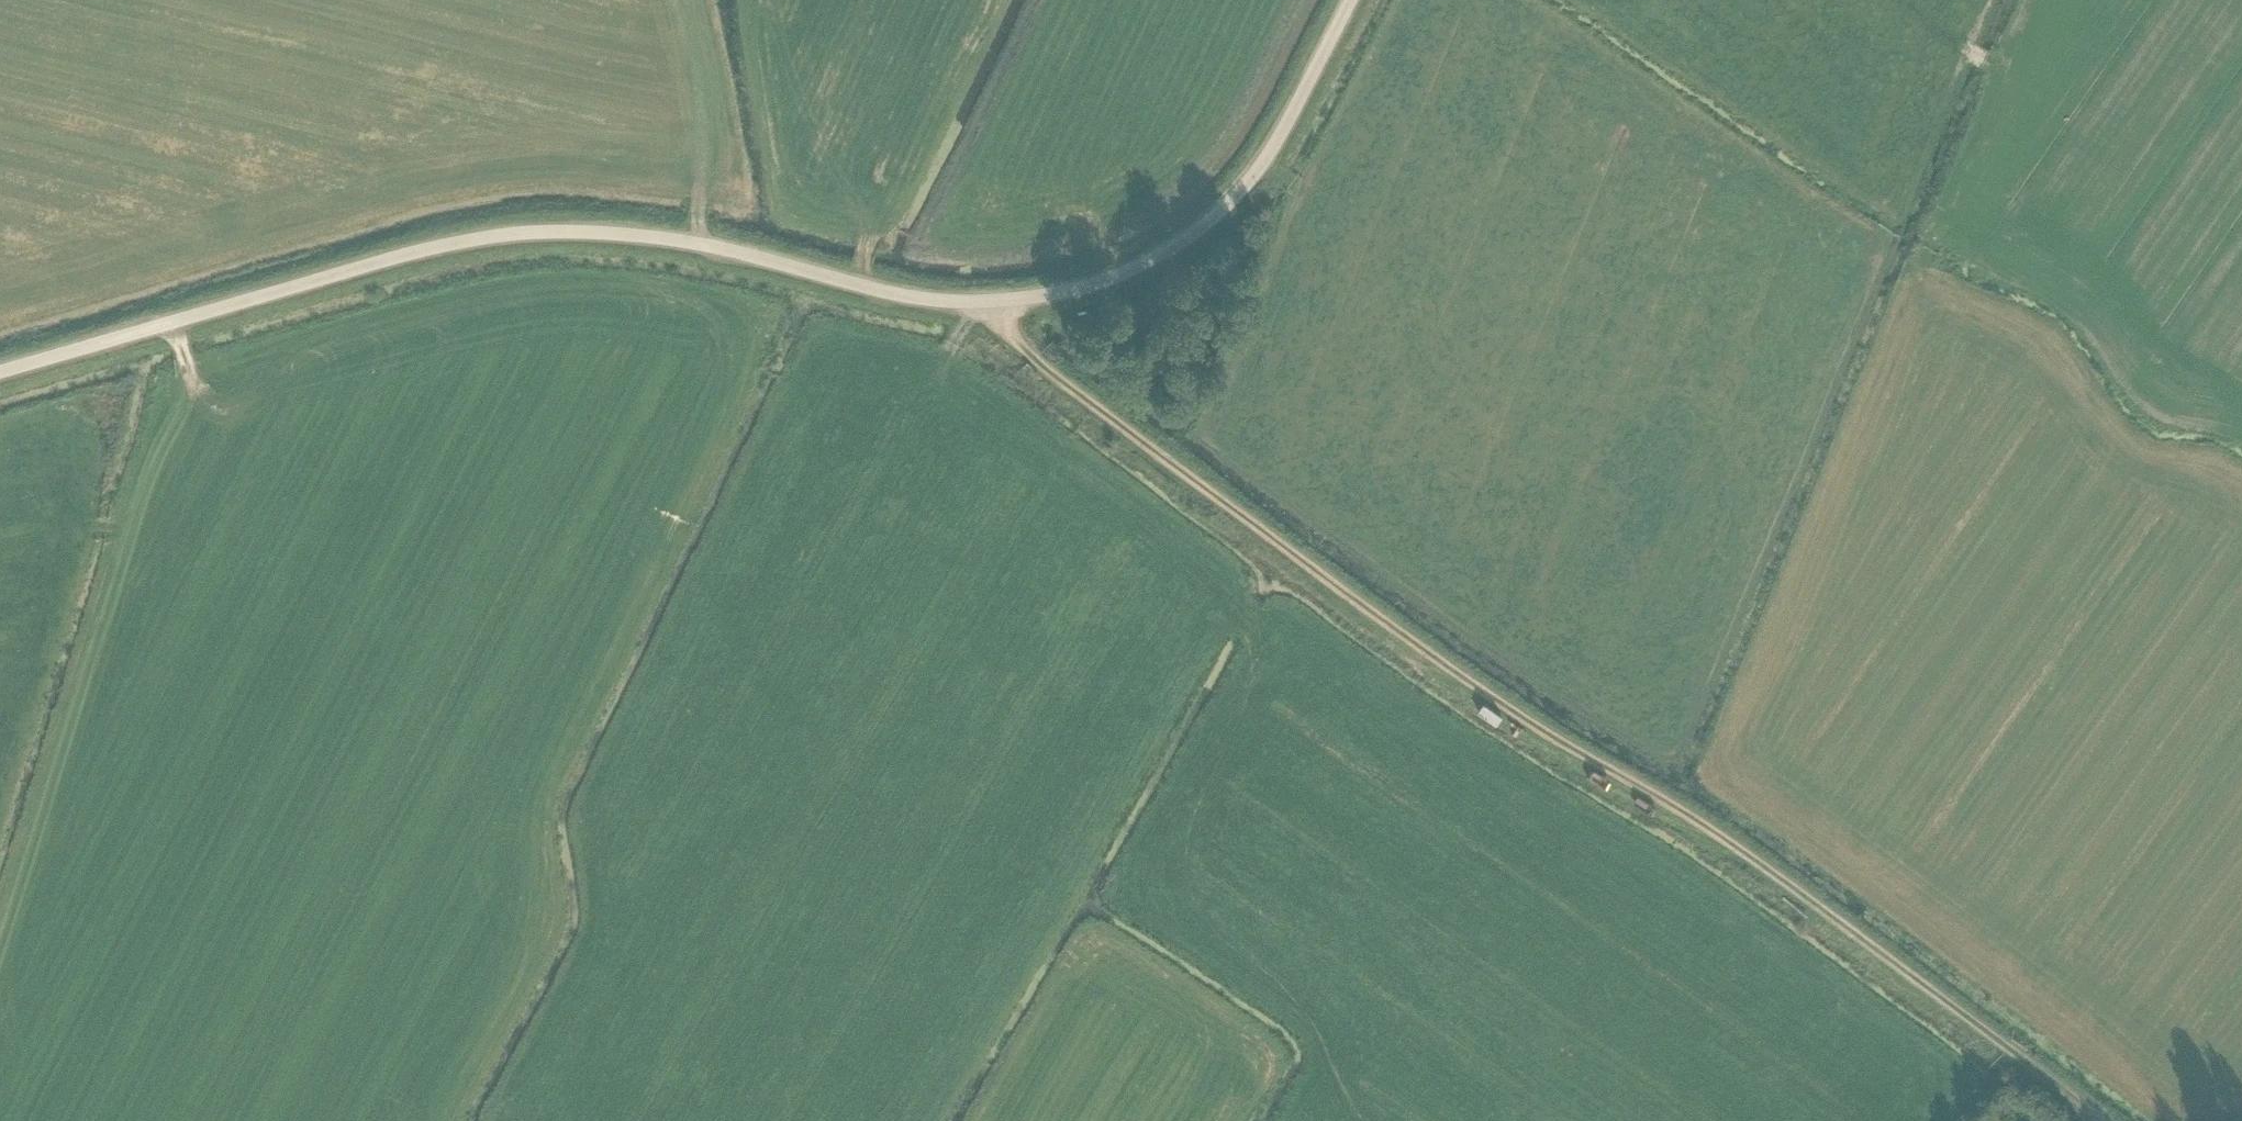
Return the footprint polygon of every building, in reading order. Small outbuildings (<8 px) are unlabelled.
[(1102,358),(1105,352),(1100,348),(1096,354),(1102,358)]
